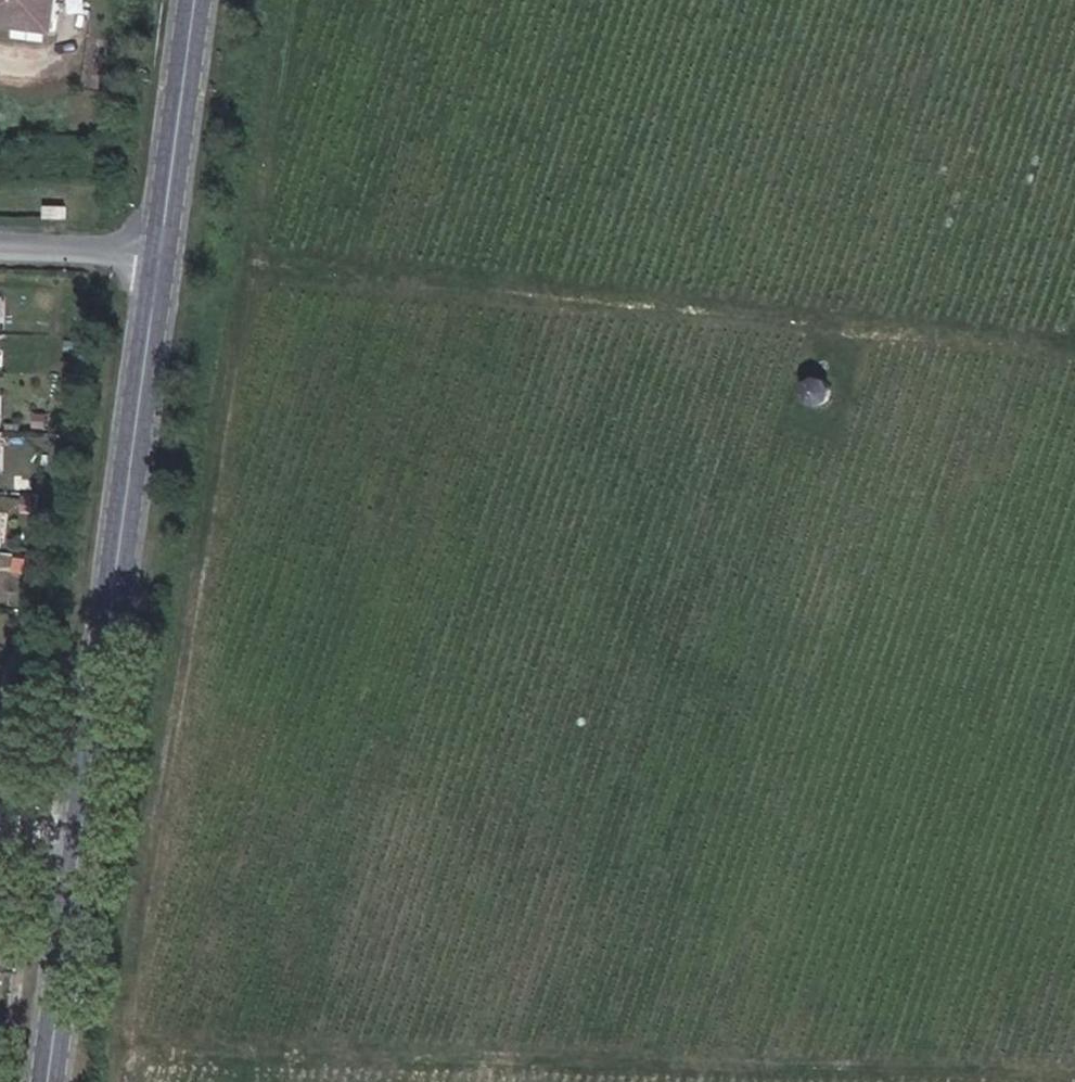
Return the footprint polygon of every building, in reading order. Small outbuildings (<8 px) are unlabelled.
[(54,39),(59,0),(0,0),(0,29),(54,39)] [(64,216),(65,203),(45,202),(44,214),(64,216)] [(820,374),(816,377),(814,382),(813,389),(816,397),(824,400),(828,400),(830,400),(834,398),(837,394),(839,389),(838,385),(834,375),(831,373),(827,373),(820,374)]
